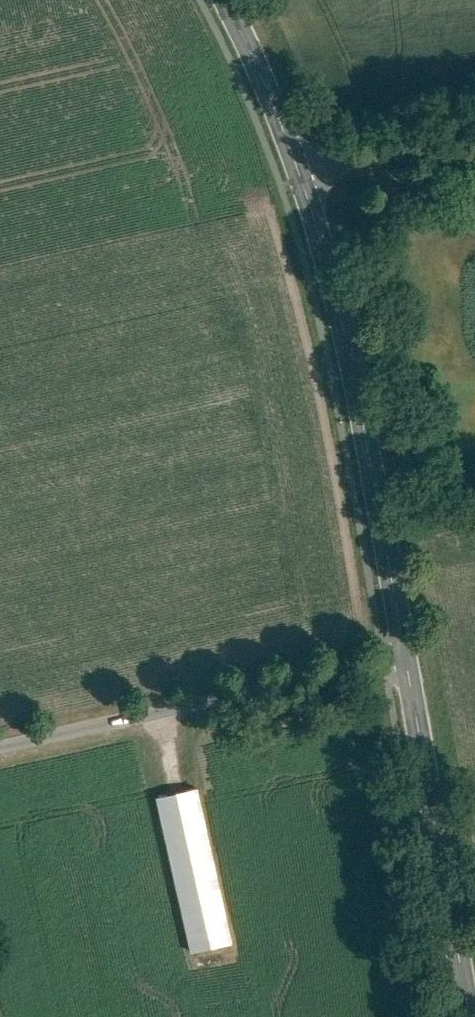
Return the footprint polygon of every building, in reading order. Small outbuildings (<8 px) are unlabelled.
[(153,801),(190,959),(235,948),(198,790),(153,801)]
